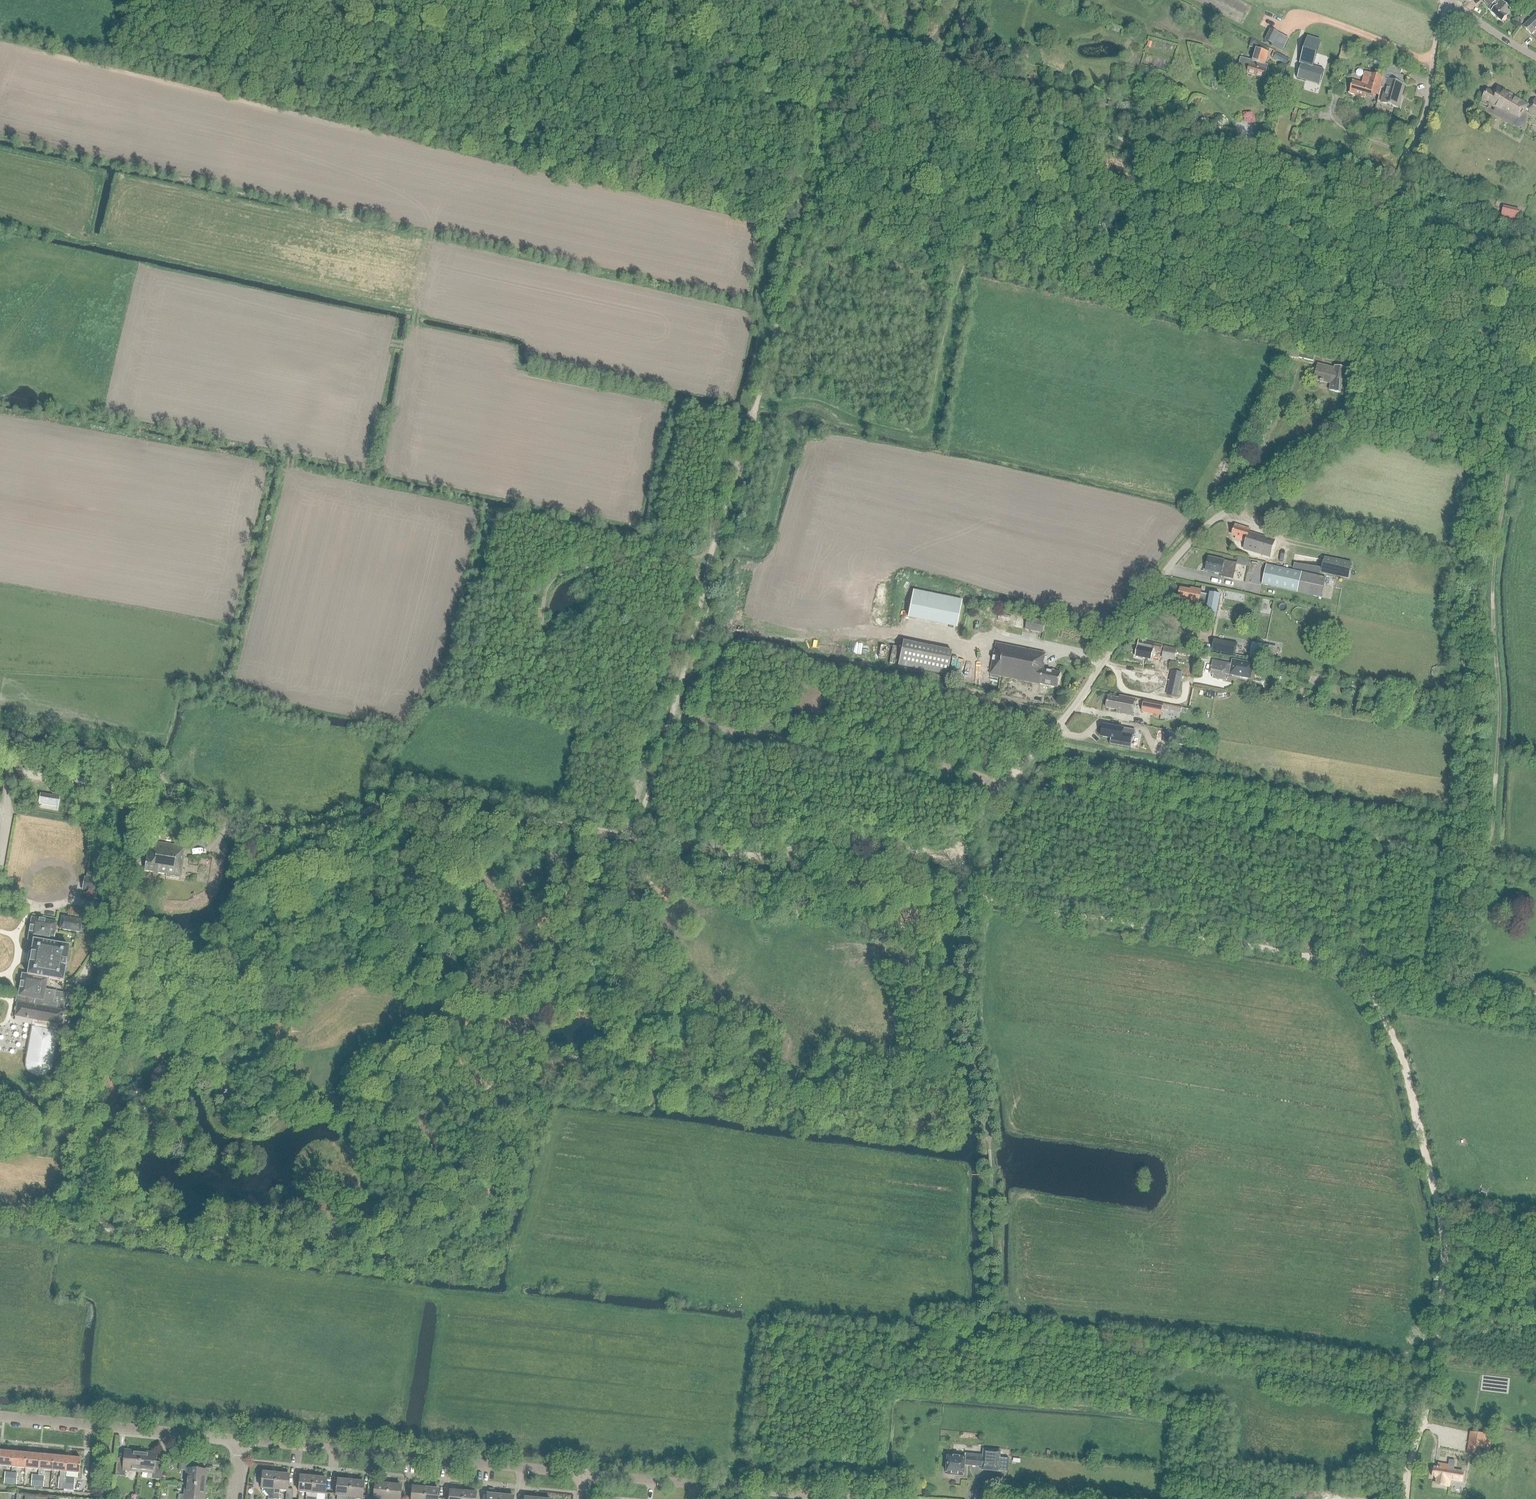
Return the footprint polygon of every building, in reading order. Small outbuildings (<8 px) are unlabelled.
[(1492,10),(1490,12),(1501,22),(1511,11),(1500,0),(1485,0),(1484,1),(1492,10)] [(1524,25),(1532,34),(1535,31),(1535,14),(1524,25)] [(1283,35),(1270,29),(1265,41),(1272,44),(1278,46),(1283,35)] [(1301,64),(1297,79),(1305,81),(1306,76),(1321,81),(1324,70),(1313,66),(1320,40),(1307,36),(1299,64),(1301,64)] [(1249,47),(1254,48),(1251,60),(1240,57),(1235,72),(1247,76),(1248,74),(1263,78),(1267,66),(1264,66),(1269,48),(1260,43),(1251,38),(1249,47)] [(1342,45),(1340,51),(1351,54),(1352,47),(1342,45)] [(1273,58),(1286,64),(1289,58),(1276,52),(1273,58)] [(1388,63),(1384,77),(1381,88),(1385,89),(1381,104),(1398,108),(1405,85),(1398,84),(1402,67),(1388,63)] [(1378,96),(1381,88),(1384,77),(1365,72),(1362,83),(1352,80),(1348,94),(1364,99),(1366,93),(1378,96)] [(1234,82),(1226,79),(1224,86),(1232,88),(1234,82)] [(1523,102),(1498,88),(1495,95),(1487,90),(1482,98),(1490,103),(1489,104),(1496,108),(1494,111),(1503,117),(1505,114),(1512,118),(1514,115),(1520,119),(1521,116),(1526,108),(1521,105),(1523,102)] [(1534,99),(1528,111),(1535,115),(1535,100),(1534,99)] [(1503,206),(1500,219),(1516,223),(1519,210),(1503,206)] [(1314,355),(1300,352),(1299,358),(1313,361),(1314,355)] [(1329,390),(1340,393),(1344,378),(1340,377),(1342,368),(1335,366),(1334,368),(1317,364),(1314,380),(1331,384),(1329,390)] [(1258,549),(1262,536),(1248,532),(1249,529),(1234,525),(1231,535),(1236,536),(1235,539),(1245,542),(1244,544),(1258,549)] [(1208,557),(1205,571),(1221,574),(1220,577),(1233,579),(1236,563),(1208,557)] [(1321,572),(1348,578),(1351,563),(1324,558),(1321,572)] [(1262,584),(1320,597),(1323,585),(1324,578),(1280,568),(1266,565),(1262,584)] [(1207,605),(1205,617),(1216,619),(1220,595),(1209,593),(1209,595),(1200,593),(1201,590),(1191,589),(1190,591),(1180,589),(1178,598),(1184,599),(1183,601),(1198,604),(1198,603),(1207,605)] [(913,591),(908,620),(958,628),(962,600),(913,591)] [(1222,609),(1221,619),(1232,620),(1233,610),(1222,609)] [(1025,629),(1042,633),(1045,621),(1028,617),(1025,629)] [(1214,639),(1212,651),(1235,655),(1237,643),(1214,639)] [(1137,640),(1134,656),(1150,659),(1151,651),(1159,652),(1161,645),(1137,640)] [(902,642),(897,666),(946,676),(951,652),(902,642)] [(996,644),(990,675),(1040,685),(1040,684),(1058,687),(1061,673),(1042,669),(1044,664),(1042,663),(1044,653),(996,644)] [(1260,644),(1257,658),(1275,661),(1277,647),(1260,644)] [(897,647),(892,646),(889,664),(894,665),(897,647)] [(1163,647),(1161,656),(1172,659),(1174,649),(1163,647)] [(1209,654),(1200,652),(1199,659),(1207,661),(1209,654)] [(1232,660),(1231,664),(1228,663),(1212,660),(1211,666),(1209,674),(1213,675),(1212,678),(1224,680),(1226,672),(1230,673),(1229,675),(1250,679),(1253,664),(1232,660)] [(1166,694),(1176,696),(1181,673),(1171,670),(1166,694)] [(1120,697),(1120,699),(1109,697),(1107,709),(1118,711),(1117,713),(1133,716),(1136,699),(1120,697)] [(1143,701),(1141,712),(1149,714),(1151,703),(1143,701)] [(1109,745),(1130,748),(1133,736),(1134,736),(1135,730),(1123,728),(1103,725),(1100,736),(1111,738),(1109,745)] [(1165,731),(1163,741),(1175,743),(1177,733),(1165,731)] [(38,808),(57,811),(59,797),(40,794),(38,808)] [(149,841),(144,871),(165,874),(165,876),(180,878),(183,856),(182,856),(183,846),(149,841)] [(85,877),(83,890),(100,893),(103,881),(85,877)] [(61,928),(80,932),(82,921),(63,917),(61,928)] [(27,1066),(28,1068),(29,1069),(30,1070),(31,1071),(32,1072),(33,1073),(34,1074),(36,1074),(37,1074),(39,1074),(43,1073),(47,1071),(49,1068),(50,1064),(57,1024),(60,1024),(65,994),(45,990),(47,980),(63,982),(69,947),(53,945),(56,923),(31,919),(28,941),(33,942),(28,975),(21,974),(17,996),(18,996),(17,1002),(14,1016),(34,1020),(33,1027),(27,1060),(27,1061),(27,1062),(27,1064),(27,1065),(27,1066)] [(1492,1435),(1469,1431),(1466,1453),(1480,1455),(1481,1448),(1490,1449),(1492,1435)] [(125,1470),(139,1471),(141,1450),(127,1448),(126,1459),(118,1458),(116,1475),(125,1476),(125,1470)] [(141,1450),(139,1471),(152,1472),(151,1478),(161,1479),(162,1462),(154,1462),(155,1451),(141,1450)] [(984,1450),(983,1459),(949,1455),(947,1474),(964,1476),(965,1465),(982,1467),(982,1470),(999,1472),(1000,1460),(997,1460),(998,1452),(984,1450)] [(11,1467),(13,1452),(0,1451),(0,1466),(11,1467)] [(11,1467),(25,1468),(26,1454),(13,1452),(11,1467)] [(40,1455),(26,1454),(25,1468),(38,1470),(40,1455)] [(39,1470),(38,1476),(43,1476),(44,1470),(52,1471),(53,1456),(40,1455),(38,1470),(39,1470)] [(65,1472),(67,1457),(53,1456),(52,1471),(60,1472),(59,1478),(65,1478),(65,1472)] [(80,1459),(67,1457),(65,1472),(79,1474),(80,1459)] [(186,1471),(185,1484),(207,1486),(208,1472),(198,1471),(199,1463),(181,1461),(180,1470),(186,1471)] [(1461,1473),(1452,1472),(1453,1462),(1448,1461),(1447,1466),(1438,1464),(1437,1469),(1433,1468),(1431,1477),(1435,1478),(1434,1485),(1444,1487),(1444,1486),(1447,1487),(1448,1480),(1460,1482),(1461,1473)] [(273,1498),(275,1473),(262,1472),(261,1488),(261,1491),(265,1496),(268,1496),(268,1498),(273,1498)] [(275,1473),(273,1498),(275,1498),(278,1498),(279,1489),(286,1490),(285,1498),(292,1498),(293,1489),(287,1488),(288,1474),(275,1473)] [(313,1477),(299,1475),(298,1491),(305,1492),(305,1498),(311,1498),(313,1477)] [(313,1477),(311,1498),(315,1498),(316,1493),(324,1494),(326,1478),(313,1477)] [(65,1478),(64,1489),(73,1490),(74,1479),(65,1478)] [(350,1480),(336,1479),(335,1495),(342,1496),(342,1498),(348,1498),(350,1480)] [(350,1480),(348,1498),(352,1498),(353,1497),(361,1497),(363,1482),(350,1480)] [(387,1484),(374,1483),(373,1498),(376,1498),(386,1498),(387,1484)] [(178,1498),(205,1498),(207,1486),(185,1484),(184,1494),(178,1494),(178,1498)] [(387,1484),(386,1498),(399,1498),(401,1485),(387,1484)] [(425,1487),(411,1486),(410,1498),(424,1498),(425,1487)] [(425,1487),(424,1498),(437,1498),(438,1489),(425,1487)] [(462,1491),(449,1490),(448,1498),(461,1498),(462,1491)]
